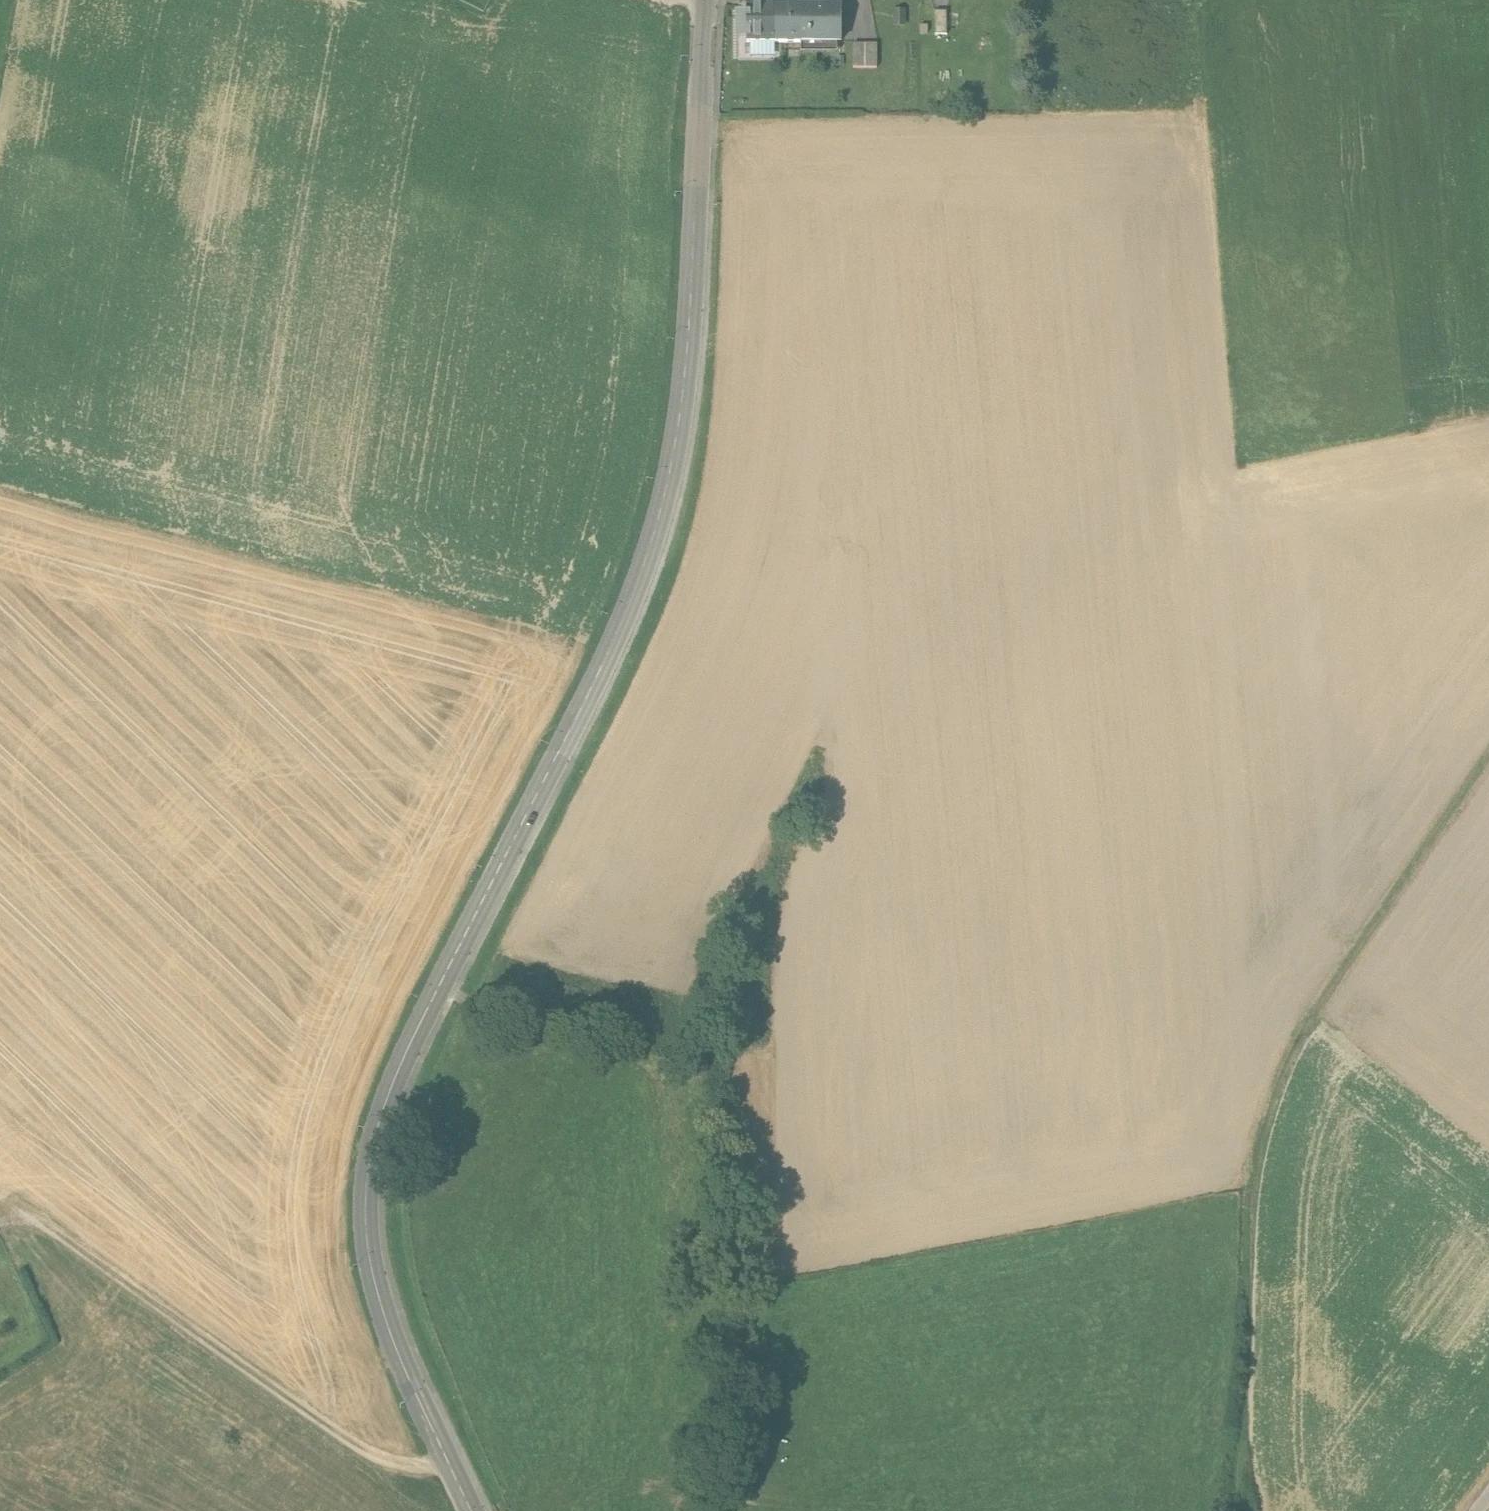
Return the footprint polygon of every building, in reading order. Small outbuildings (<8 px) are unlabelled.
[(841,6),(747,6),(747,18),(737,18),(737,39),(747,39),(747,44),(801,43),(801,42),(841,42),(841,6)] [(877,46),(853,46),(853,71),(877,71),(877,46)]
